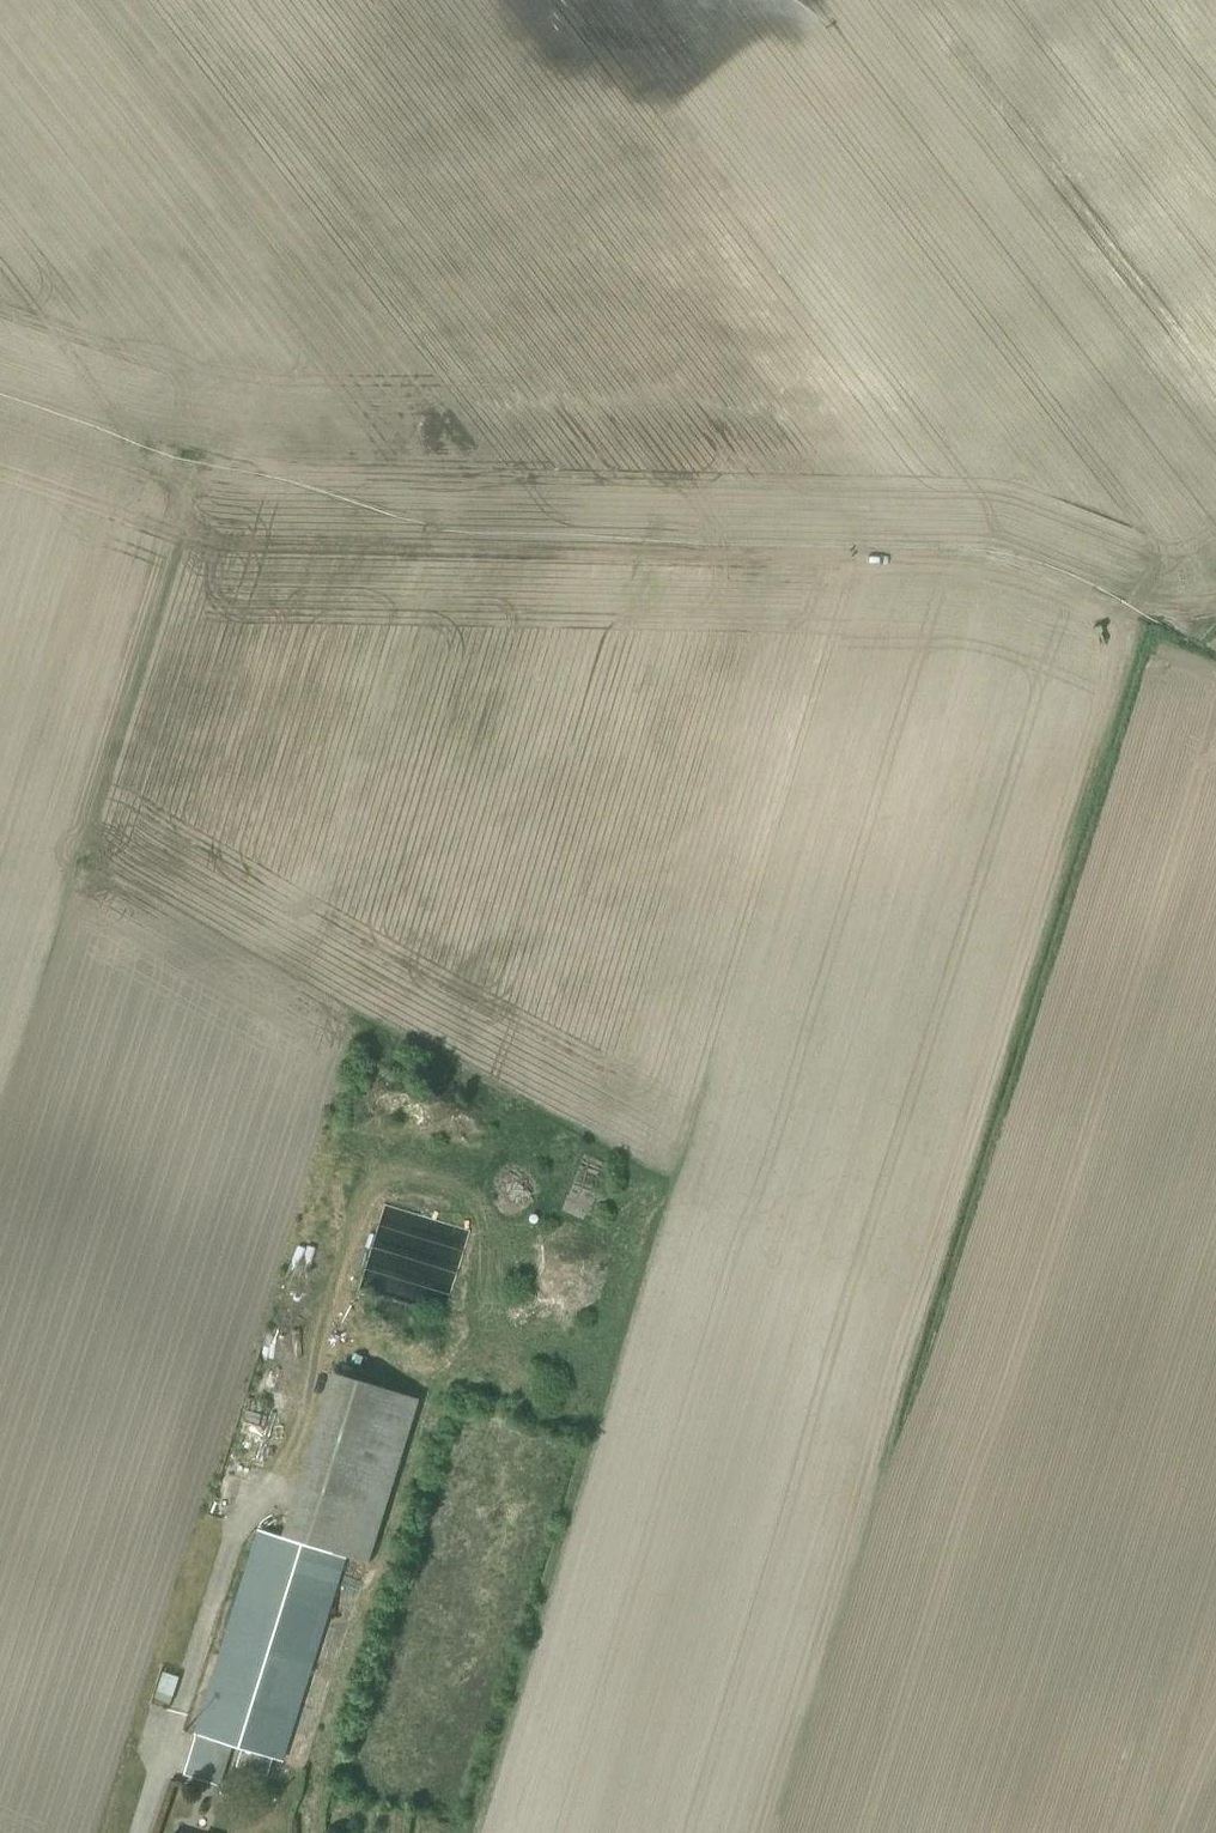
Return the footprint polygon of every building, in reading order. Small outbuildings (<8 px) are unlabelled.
[(285,1537),(345,1556),(369,1564),(419,1400),(333,1372),(285,1537)] [(198,1734),(233,1744),(243,1748),(269,1756),(273,1757),(282,1760),(345,1556),(285,1537),(260,1530),(196,1734),(198,1734)] [(220,1785),(233,1744),(198,1734),(185,1774),(220,1785)] [(243,1748),(238,1766),(268,1775),(273,1757),(269,1756),(243,1748)]
